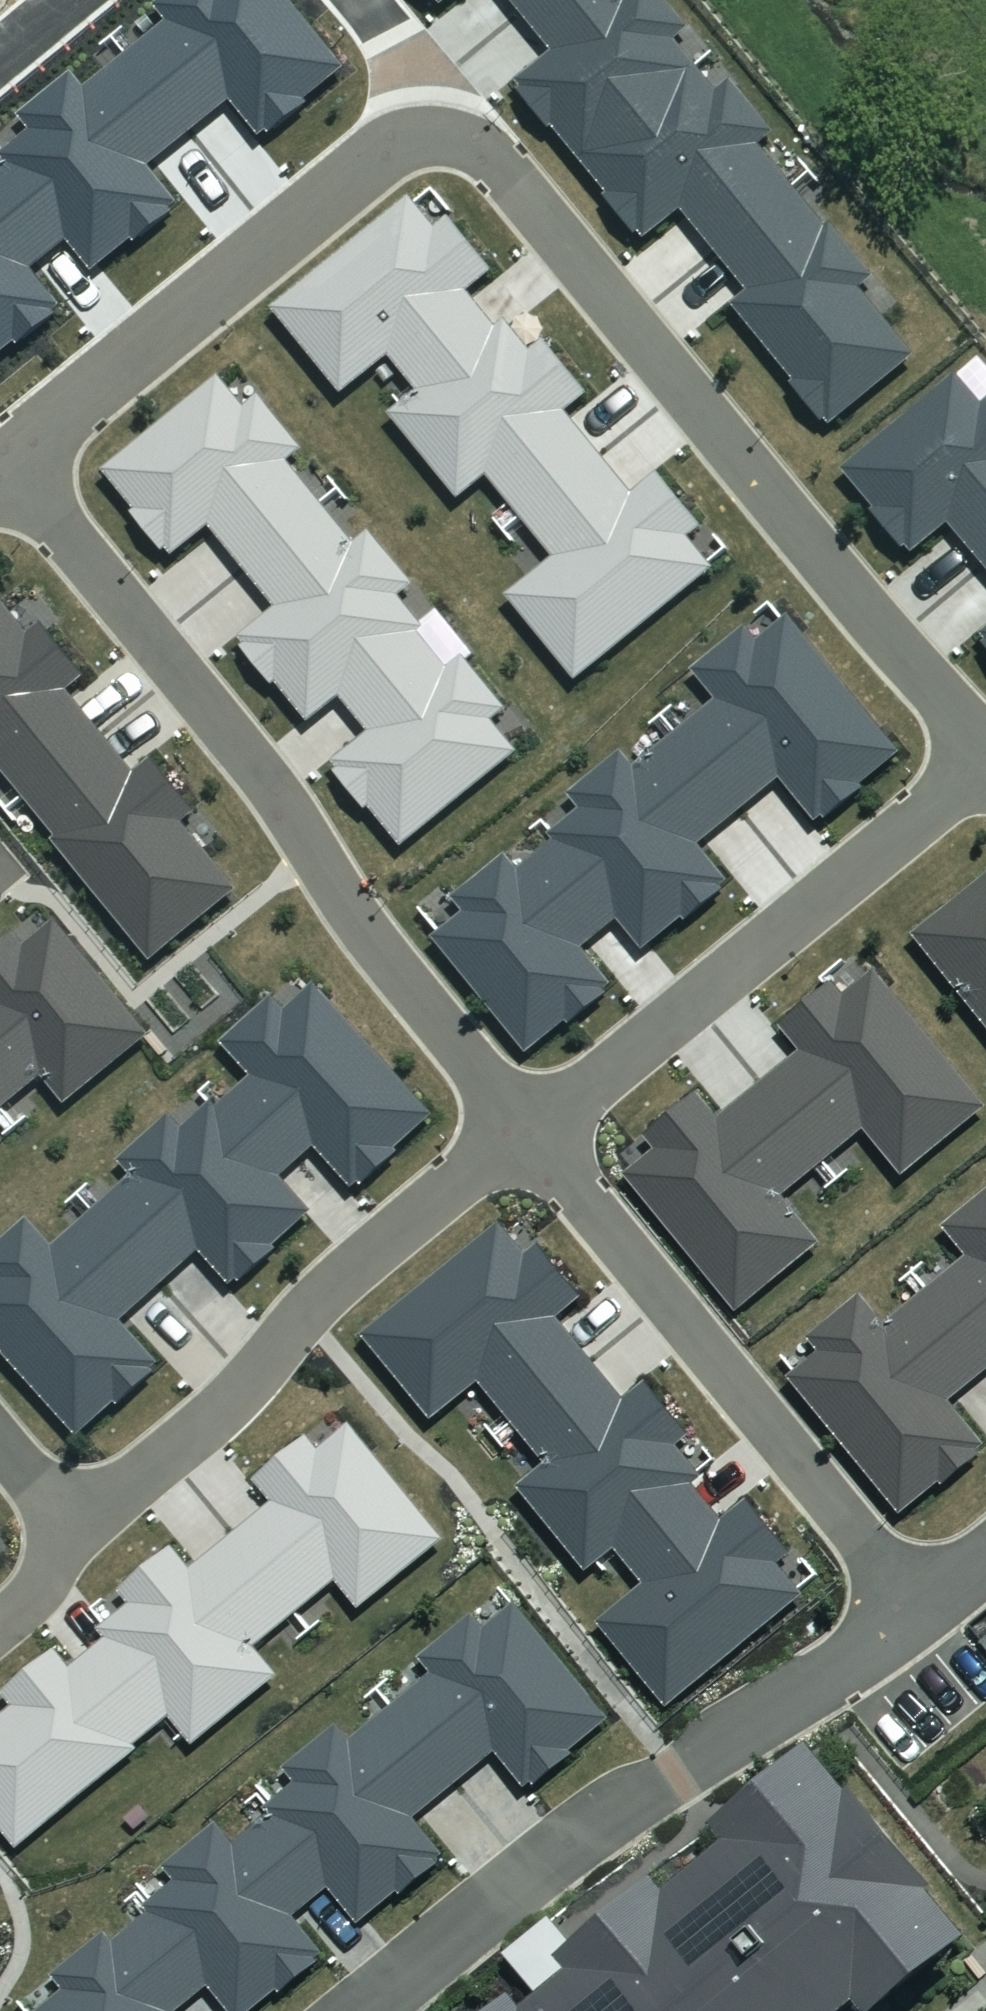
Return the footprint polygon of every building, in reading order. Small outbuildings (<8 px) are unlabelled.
[(524,10),(536,0),(516,0),(524,10)] [(697,61),(675,35),(690,23),(672,0),(536,0),(524,10),(554,47),(519,76),(525,83),(518,88),(549,125),(554,121),(581,155),(697,61)] [(683,205),(719,249),(797,185),(760,140),(776,128),(733,75),(718,87),(697,61),(581,155),(608,188),(605,191),(637,231),(641,228),(646,234),(683,205)] [(827,415),(832,421),(917,352),(862,285),(877,274),(833,220),(828,223),(797,185),(719,249),(749,287),(733,300),(797,378),(793,381),(823,418),(827,415)] [(450,212),(436,223),(412,193),(272,304),(341,391),(390,352),(418,387),(498,323),(469,286),(494,266),(450,212)] [(506,316),(498,323),(418,387),(388,411),(458,497),(488,473),(523,515),(602,451),(567,408),(589,390),(545,335),(531,346),(506,316)] [(985,562),(985,400),(985,401),(959,369),(845,464),(877,502),(871,507),(903,545),(907,541),(915,551),(951,521),(985,562)] [(243,564),(323,500),(288,457),(302,446),(260,393),(245,405),(219,373),(103,466),(136,506),(132,509),(162,548),(167,544),(173,551),(209,523),(243,564)] [(633,489),(602,451),(523,515),(555,553),(507,592),(577,678),(715,566),(689,534),(703,523),(659,468),(633,489)] [(308,719),(342,692),(421,629),(426,625),(400,592),(414,581),(371,527),(355,540),(323,500),(243,564),(275,604),(240,632),(246,640),(241,644),(272,682),(276,679),(308,719)] [(0,597),(0,764),(24,794),(103,730),(68,687),(84,674),(41,621),(28,631),(0,597)] [(717,698),(676,731),(739,808),(782,774),(817,818),(824,812),(828,817),(866,787),(861,782),(901,750),(792,615),(761,640),(748,623),(693,667),(717,698)] [(365,808),(371,804),(403,845),(521,752),(493,718),(507,707),(464,652),(449,664),(421,629),(342,692),(370,728),(335,756),(342,765),(335,770),(365,808)] [(134,768),(103,730),(24,794),(56,833),(52,837),(150,957),(238,886),(182,819),(195,808),(151,754),(134,768)] [(700,840),(739,808),(676,731),(635,764),(622,748),(569,791),(580,805),(549,831),(554,838),(619,917),(643,947),(684,914),(687,918),(727,886),(723,881),(729,876),(700,840)] [(583,946),(619,917),(554,838),(519,866),(506,851),(452,894),(465,910),(433,935),(527,1050),(566,1019),(570,1024),(609,992),(605,987),(612,981),(583,946)] [(913,933),(985,1023),(985,874),(913,933)] [(42,1074),(65,1101),(149,1034),(56,919),(26,943),(14,928),(0,940),(0,1108),(42,1074)] [(825,1161),(866,1128),(904,1174),(985,1107),(985,1102),(877,969),(846,994),(835,981),(782,1023),(803,1049),(761,1083),(825,1161)] [(218,1104),(282,1176),(316,1145),(352,1186),(360,1179),(364,1184),(401,1151),(397,1146),(433,1113),(315,982),(285,1008),(272,994),(221,1040),(251,1074),(218,1104)] [(623,1175),(737,1311),(822,1241),(784,1195),(825,1161),(761,1083),(720,1116),(698,1091),(646,1134),(657,1147),(623,1175)] [(311,1209),(282,1176),(218,1104),(213,1099),(182,1127),(170,1112),(118,1158),(132,1173),(93,1208),(161,1283),(200,1248),(230,1282),(236,1276),(240,1281),(278,1247),(274,1242),(311,1209)] [(984,1359),(985,1358),(985,1192),(944,1226),(965,1251),(923,1286),(984,1359)] [(161,1283),(93,1208),(53,1244),(27,1216),(0,1240),(0,1349),(77,1434),(115,1399),(119,1404),(156,1371),(152,1367),(158,1361),(121,1319),(161,1283)] [(480,1380),(513,1422),(592,1357),(559,1316),(583,1297),(539,1243),(526,1253),(502,1223),(363,1333),(432,1419),(480,1380)] [(923,1286),(884,1318),(864,1293),(810,1337),(820,1348),(788,1374),(902,1513),(941,1481),(945,1486),(985,1454),(980,1448),(985,1444),(944,1392),(984,1359),(923,1286)] [(624,1396),(592,1357),(513,1422),(545,1462),(516,1486),(586,1572),(616,1547),(695,1483),(703,1476),(677,1445),(690,1434),(645,1379),(624,1396)] [(272,1501),(232,1533),(298,1612),(337,1580),(361,1609),(445,1539),(350,1424),(321,1449),(309,1434),(254,1479),(272,1501)] [(723,1518),(695,1483),(616,1547),(645,1582),(596,1621),(667,1707),(806,1595),(779,1562),(792,1552),(748,1498),(723,1518)] [(98,1629),(104,1637),(170,1716),(194,1745),(278,1675),(255,1647),(298,1612),(232,1533),(191,1567),(173,1546),(119,1590),(130,1602),(98,1629)] [(393,1706),(457,1784),(496,1752),(525,1787),(533,1781),(536,1785),(575,1754),(570,1748),(608,1716),(516,1605),(487,1629),(474,1613),(421,1657),(434,1672),(393,1706)] [(0,1716),(0,1827),(17,1848),(138,1749),(135,1744),(170,1716),(104,1637),(68,1666),(55,1650),(2,1693),(12,1706),(0,1716)] [(272,1814),(332,1887),(360,1922),(399,1891),(402,1895),(440,1864),(437,1859),(443,1854),(414,1819),(457,1784),(393,1706),(350,1741),(338,1726),(287,1768),(298,1782),(266,1807),(272,1814)] [(867,2005),(872,2010),(890,2010),(980,1938),(944,1893),(950,1888),(866,1785),(861,1789),(822,1746),(723,1825),(737,1842),(675,1893),(663,1879),(578,1949),(552,1917),(506,1955),(543,2000),(533,2008),(522,1995),(502,2010),(860,2010),(867,2005)] [(209,1985),(230,2010),(251,2010),(279,1988),(282,1992),(321,1961),(317,1956),(322,1951),(295,1917),(332,1887),(272,1814),(236,1843),(219,1823),(165,1867),(176,1881),(144,1906),(149,1912),(209,1985)] [(209,1985),(149,1912),(114,1941),(106,1932),(54,1974),(65,1988),(37,2010),(178,2010),(209,1985)]
